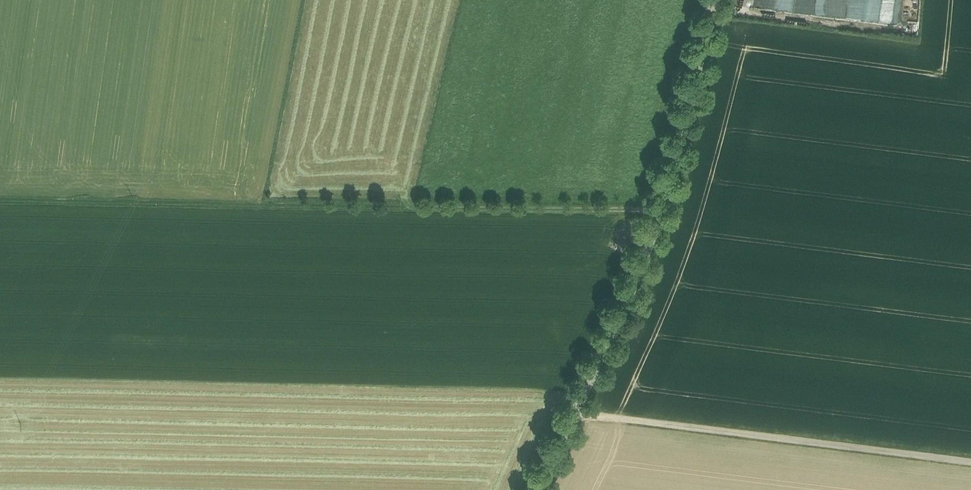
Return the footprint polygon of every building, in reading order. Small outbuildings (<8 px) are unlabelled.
[(800,11),(803,0),(777,0),(776,5),(800,11)]
